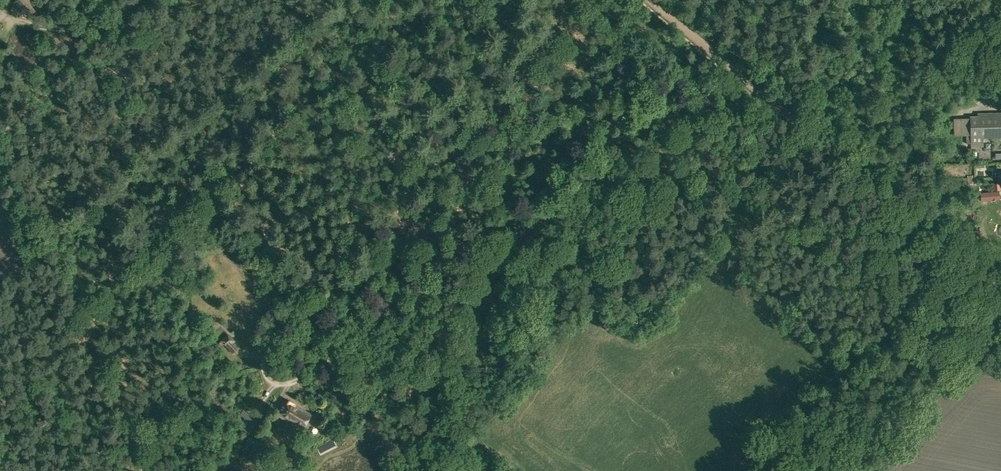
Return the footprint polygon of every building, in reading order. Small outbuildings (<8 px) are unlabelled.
[(29,17),(37,9),(27,0),(16,0),(14,2),(29,17)] [(970,145),(983,145),(983,138),(1000,138),(1000,112),(977,113),(977,115),(970,115),(970,132),(966,132),(966,140),(970,140),(970,145)] [(999,192),(981,193),(981,201),(999,199),(999,192)] [(479,306),(485,325),(492,323),(489,312),(494,311),(492,302),(479,306)] [(224,343),(233,353),(238,348),(233,342),(234,341),(228,334),(219,343),(221,346),(224,343)] [(286,417),(303,427),(311,415),(285,399),(276,414),(285,419),(286,417)] [(239,425),(254,436),(263,423),(243,409),(240,414),(244,417),(239,425)] [(152,419),(159,427),(165,423),(158,414),(152,419)]
